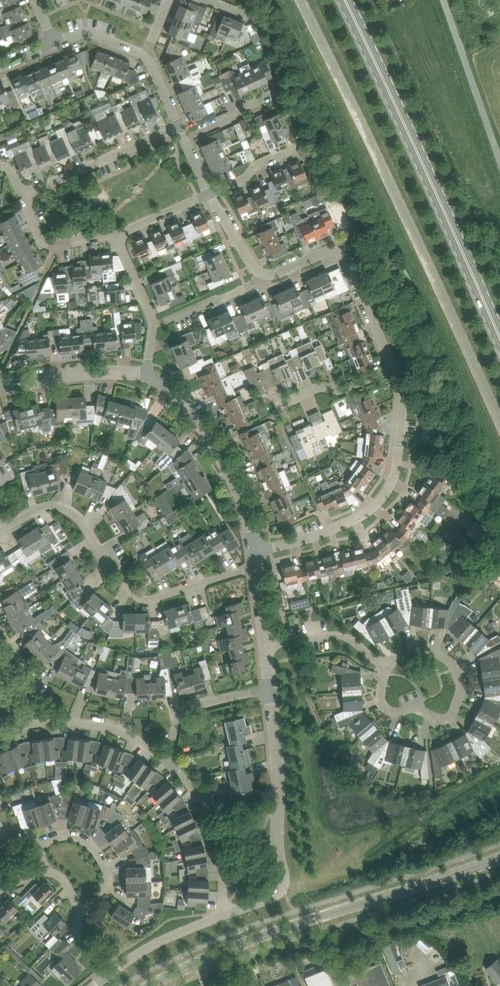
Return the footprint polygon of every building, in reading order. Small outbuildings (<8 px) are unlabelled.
[(0,8),(0,18),(3,17),(7,25),(0,28),(25,17),(20,6),(8,11),(6,5),(18,0),(0,8)] [(125,6),(136,10),(139,0),(128,0),(125,6)] [(136,10),(146,14),(151,0),(139,0),(136,10)] [(179,5),(175,15),(193,22),(194,21),(200,24),(206,9),(202,8),(202,7),(189,2),(186,8),(179,5)] [(175,15),(172,24),(190,31),(193,22),(175,15)] [(209,34),(208,39),(213,41),(214,38),(224,42),(226,37),(233,19),(223,15),(218,28),(213,25),(209,34)] [(0,28),(0,36),(2,39),(11,35),(14,42),(33,34),(27,23),(16,28),(13,22),(25,17),(0,28)] [(233,19),(226,37),(235,41),(236,41),(241,43),(243,37),(238,35),(243,23),(233,19)] [(172,36),(170,41),(182,46),(183,45),(188,47),(191,41),(186,39),(190,31),(172,24),(168,34),(172,36)] [(170,41),(167,47),(180,52),(182,46),(170,41)] [(167,47),(166,51),(170,61),(164,63),(169,73),(186,65),(180,52),(167,47)] [(63,56),(64,58),(65,58),(74,80),(74,79),(73,77),(77,76),(75,70),(81,68),(83,72),(85,71),(84,58),(84,50),(76,54),(74,51),(63,56)] [(87,51),(87,59),(87,64),(91,65),(90,67),(101,71),(108,54),(97,50),(96,54),(87,51)] [(108,54),(101,71),(99,76),(105,78),(106,78),(108,74),(112,75),(118,59),(108,54)] [(64,58),(54,63),(63,84),(64,84),(61,79),(67,76),(70,81),(74,80),(65,58),(64,58)] [(118,59),(112,75),(127,81),(136,71),(127,68),(129,63),(118,59)] [(259,64),(250,68),(258,86),(268,81),(266,78),(271,75),(266,63),(264,59),(258,62),(259,64)] [(54,63),(44,67),(51,84),(53,89),(63,84),(54,63)] [(186,65),(169,73),(173,82),(178,80),(181,85),(199,77),(201,76),(197,67),(188,70),(186,65)] [(44,67),(33,72),(40,88),(51,84),(44,67)] [(250,68),(241,72),(249,90),(258,86),(250,68)] [(218,75),(220,79),(222,85),(224,89),(225,92),(231,89),(236,87),(239,94),(249,90),(241,72),(235,75),(234,71),(229,70),(218,75)] [(136,71),(127,81),(129,85),(140,80),(136,71)] [(22,74),(30,93),(32,98),(34,97),(36,94),(35,94),(35,92),(35,91),(40,88),(33,72),(23,76),(22,74)] [(22,74),(11,79),(15,88),(18,95),(29,91),(29,93),(30,93),(22,74)] [(199,77),(181,85),(183,91),(177,93),(182,103),(199,95),(203,93),(199,84),(201,83),(199,77)] [(0,84),(0,106),(5,104),(6,108),(12,105),(13,108),(20,106),(12,89),(12,90),(13,93),(8,96),(2,83),(0,84)] [(128,97),(132,106),(140,124),(148,120),(155,123),(158,116),(146,89),(128,97)] [(199,95),(182,103),(186,112),(203,104),(199,95)] [(120,102),(111,106),(123,133),(131,130),(138,132),(141,126),(140,124),(132,106),(123,110),(120,102)] [(203,104),(186,112),(190,122),(207,114),(203,104)] [(94,115),(101,133),(105,141),(112,144),(114,137),(123,133),(111,106),(102,110),(102,111),(94,115)] [(36,108),(32,110),(26,112),(29,118),(39,114),(36,108)] [(254,118),(258,127),(258,128),(266,124),(268,131),(286,123),(281,112),(274,115),(273,112),(268,114),(269,117),(264,120),(261,114),(254,118)] [(238,121),(239,123),(241,129),(249,125),(246,117),(238,121)] [(65,127),(64,127),(76,154),(85,150),(91,153),(94,146),(89,135),(83,122),(78,120),(73,122),(68,120),(63,123),(65,127)] [(245,138),(241,129),(239,123),(233,125),(240,140),(245,138)] [(264,141),(265,142),(269,151),(276,147),(274,142),(279,140),(280,142),(285,140),(284,137),(291,134),(286,123),(268,131),(271,137),(264,141)] [(59,138),(50,142),(59,162),(65,164),(68,158),(76,154),(64,127),(55,131),(59,138)] [(200,146),(205,156),(222,148),(220,142),(226,140),(222,130),(212,135),(214,140),(200,146)] [(41,146),(33,150),(41,170),(48,172),(50,165),(58,162),(59,162),(50,142),(47,134),(46,135),(38,138),(41,146)] [(29,140),(20,144),(11,148),(22,175),(29,178),(32,171),(40,168),(41,169),(41,170),(33,150),(29,140)] [(244,153),(244,154),(248,163),(255,160),(251,151),(249,147),(244,149),(246,153),(244,153)] [(222,148),(205,156),(209,165),(226,157),(222,148)] [(226,157),(209,165),(213,174),(231,167),(226,157)] [(291,175),(286,177),(285,178),(288,184),(289,184),(291,189),(308,181),(303,170),(299,160),(287,166),(291,175)] [(268,185),(271,191),(274,197),(284,192),(282,187),(288,184),(285,178),(286,177),(282,168),(270,173),(274,183),(268,185)] [(249,189),(253,198),(254,198),(259,210),(257,205),(264,202),(266,207),(276,202),(274,197),(271,191),(265,193),(261,184),(249,189)] [(327,190),(310,198),(313,206),(330,198),(330,196),(327,190)] [(239,213),(247,210),(248,214),(259,210),(254,198),(253,198),(248,201),(244,191),(232,197),(239,213)] [(194,225),(189,227),(194,239),(204,234),(202,230),(215,224),(212,218),(206,220),(202,210),(190,216),(194,225)] [(317,219),(311,222),(318,239),(329,234),(325,224),(332,221),(328,212),(327,210),(315,215),(317,219)] [(5,233),(5,234),(19,226),(21,225),(15,214),(0,222),(0,229),(2,228),(5,233)] [(290,220),(294,227),(298,237),(303,234),(307,244),(318,239),(311,222),(304,225),(302,221),(296,224),(294,218),(290,220)] [(167,226),(171,235),(174,242),(182,239),(183,243),(194,239),(189,227),(183,230),(179,220),(167,226)] [(255,234),(260,245),(277,238),(274,231),(278,229),(274,220),(271,221),(262,225),(265,230),(255,234)] [(5,234),(5,233),(3,234),(8,244),(24,236),(19,226),(5,234)] [(150,233),(154,243),(157,250),(164,247),(166,251),(176,247),(174,242),(171,235),(166,237),(162,228),(150,233)] [(24,236),(8,244),(13,254),(29,245),(24,236)] [(140,258),(147,254),(149,259),(159,254),(157,250),(154,243),(148,245),(144,236),(132,241),(140,258)] [(277,238),(260,245),(265,256),(274,252),(277,257),(288,252),(284,242),(280,244),(277,238)] [(29,245),(13,254),(18,263),(36,254),(36,253),(34,254),(29,245)] [(206,265),(209,270),(225,263),(220,252),(211,256),(209,251),(195,257),(200,268),(206,265)] [(112,252),(100,254),(102,272),(103,281),(108,280),(107,271),(117,270),(124,269),(119,258),(112,258),(112,252)] [(36,254),(18,263),(19,263),(20,263),(23,268),(20,270),(22,275),(19,277),(23,286),(40,277),(35,268),(42,265),(36,254)] [(89,260),(84,260),(86,277),(91,277),(91,273),(102,272),(100,254),(89,255),(89,260)] [(77,265),(65,266),(68,291),(74,290),(73,285),(86,284),(86,277),(84,260),(77,261),(77,265)] [(213,281),(207,284),(210,289),(223,283),(221,278),(230,274),(225,263),(209,270),(213,281)] [(47,277),(40,293),(43,292),(55,291),(55,293),(56,293),(57,300),(69,299),(68,291),(65,266),(59,267),(59,272),(53,273),(53,276),(47,277)] [(151,283),(156,294),(172,286),(170,281),(176,279),(171,268),(158,273),(160,279),(151,283)] [(339,284),(337,279),(332,281),(328,271),(325,272),(324,270),(318,273),(319,275),(317,276),(324,292),(327,299),(348,289),(345,282),(339,284)] [(310,290),(305,293),(311,306),(316,303),(313,297),(324,292),(317,276),(306,281),(310,290)] [(118,283),(108,284),(106,284),(106,290),(105,290),(106,303),(130,301),(129,294),(125,294),(124,288),(119,289),(118,283)] [(172,286),(156,294),(161,305),(170,301),(172,306),(186,300),(183,294),(177,297),(172,286)] [(295,286),(284,290),(292,307),(294,313),(311,306),(305,293),(299,295),(295,286)] [(272,307),(277,317),(278,320),(284,318),(281,311),(292,307),(284,290),(273,295),(278,305),(272,307)] [(261,296),(250,301),(258,317),(261,324),(277,317),(272,307),(271,303),(265,305),(261,296)] [(0,302),(0,310),(5,305),(9,300),(9,297),(3,301),(0,302)] [(37,299),(32,312),(46,311),(45,305),(40,306),(40,304),(39,304),(40,301),(37,299)] [(244,315),(238,318),(244,331),(255,326),(252,320),(258,317),(250,301),(239,306),(244,315)] [(350,303),(324,314),(332,330),(355,319),(351,309),(349,310),(348,307),(346,308),(345,306),(350,303)] [(1,313),(2,315),(8,308),(5,305),(0,310),(0,314),(1,313)] [(111,331),(104,332),(106,350),(118,348),(117,334),(122,333),(120,322),(119,311),(113,312),(115,327),(110,327),(111,331)] [(229,311),(218,315),(225,332),(236,327),(238,333),(244,331),(238,318),(233,320),(229,311)] [(211,330),(206,332),(212,345),(223,340),(220,334),(225,332),(218,315),(207,320),(211,330)] [(92,318),(86,319),(88,339),(93,338),(94,351),(106,350),(104,332),(98,332),(97,326),(93,326),(92,318)] [(77,335),(70,335),(72,353),(84,352),(83,339),(88,339),(86,319),(80,319),(81,327),(76,328),(77,335)] [(355,319),(332,330),(334,334),(336,335),(338,338),(337,341),(338,344),(344,342),(344,343),(356,338),(353,332),(360,329),(355,319)] [(123,322),(120,322),(122,333),(123,348),(130,347),(129,342),(135,341),(135,339),(142,338),(140,322),(134,323),(133,321),(123,322)] [(300,325),(296,327),(301,339),(302,338),(306,336),(301,325),(300,325)] [(0,330),(0,343),(7,339),(11,345),(17,332),(4,326),(4,327),(0,330)] [(59,329),(53,330),(54,341),(59,341),(60,354),(72,353),(70,335),(69,328),(59,329)] [(23,329),(11,356),(20,355),(20,352),(26,352),(26,358),(38,356),(37,339),(30,339),(29,329),(23,329)] [(43,338),(37,339),(38,356),(50,355),(49,342),(54,341),(53,330),(48,330),(48,333),(43,334),(43,338)] [(288,330),(282,333),(285,338),(291,336),(288,330)] [(171,346),(175,357),(192,350),(190,345),(196,342),(191,331),(178,337),(180,342),(171,346)] [(356,338),(344,343),(351,357),(347,359),(348,360),(369,350),(365,340),(358,343),(356,338)] [(311,341),(303,344),(313,367),(321,363),(320,361),(327,358),(321,344),(314,347),(311,341)] [(299,354),(292,357),(298,371),(305,368),(306,370),(313,367),(303,344),(296,347),(299,354)] [(192,350),(175,357),(180,368),(190,364),(193,372),(203,368),(207,366),(203,358),(197,360),(192,350)] [(369,350),(348,360),(350,364),(349,365),(349,367),(350,368),(351,369),(353,370),(355,375),(369,369),(367,363),(374,360),(369,350)] [(275,351),(273,352),(275,357),(285,379),(292,376),(291,374),(298,371),(292,357),(285,360),(282,353),(277,356),(275,351)] [(261,364),(263,370),(270,384),(276,381),(277,383),(285,379),(275,357),(273,352),(270,353),(272,358),(267,360),(268,361),(261,364)] [(207,366),(203,368),(205,373),(199,376),(203,387),(221,379),(227,376),(220,360),(212,364),(207,366)] [(242,371),(258,396),(266,393),(263,387),(270,384),(263,370),(257,373),(254,366),(242,371)] [(221,379),(203,387),(208,397),(214,394),(216,399),(228,394),(234,391),(232,386),(225,389),(221,379)] [(228,394),(216,399),(223,414),(241,407),(237,396),(230,399),(229,397),(236,394),(234,391),(228,394)] [(96,406),(95,413),(111,418),(110,422),(116,424),(122,404),(115,402),(116,399),(98,393),(97,398),(96,406)] [(352,398),(353,400),(348,403),(354,416),(359,414),(359,413),(377,406),(373,396),(366,398),(363,393),(352,398)] [(85,397),(70,398),(71,415),(72,415),(72,424),(80,423),(91,422),(90,431),(94,431),(93,422),(95,413),(96,406),(85,406),(85,397)] [(57,407),(50,409),(51,430),(54,430),(54,425),(64,424),(64,415),(71,415),(70,398),(56,399),(57,407)] [(38,404),(26,407),(30,425),(32,429),(34,431),(38,430),(38,429),(40,429),(41,432),(48,430),(49,433),(52,433),(51,430),(50,409),(40,411),(38,404)] [(122,404),(116,424),(122,426),(123,422),(140,427),(141,426),(147,413),(148,409),(131,404),(130,406),(122,404)] [(246,404),(241,407),(223,414),(228,425),(234,422),(237,427),(248,422),(244,412),(249,410),(246,404)] [(377,406),(359,413),(359,414),(366,428),(378,426),(375,419),(382,416),(377,406)] [(15,417),(7,421),(10,435),(11,435),(22,432),(21,428),(30,425),(26,407),(13,410),(15,417)] [(258,410),(261,417),(267,414),(264,408),(258,410)] [(325,420),(318,423),(324,437),(331,434),(332,436),(342,431),(332,409),(322,413),(325,420)] [(3,432),(6,437),(10,435),(7,421),(0,423),(0,434),(3,432)] [(141,426),(140,427),(134,438),(144,443),(149,437),(156,443),(167,430),(156,422),(149,430),(141,426)] [(310,424),(303,427),(313,450),(320,446),(317,440),(324,437),(318,423),(311,426),(310,424)] [(262,424),(240,434),(247,449),(264,441),(260,431),(264,429),(262,424)] [(274,426),(278,435),(283,432),(279,424),(274,426)] [(359,442),(383,445),(384,434),(377,433),(378,426),(366,428),(365,437),(358,437),(357,441),(359,442)] [(296,432),(289,436),(293,445),(295,449),(302,446),(308,459),(315,455),(313,450),(303,427),(295,430),(296,432)] [(167,430),(156,443),(165,449),(154,463),(161,471),(168,464),(173,461),(180,454),(184,451),(176,444),(179,439),(167,430)] [(264,441),(247,449),(251,459),(258,456),(260,462),(271,457),(264,441)] [(383,445),(359,442),(357,456),(363,457),(362,458),(374,463),(375,455),(382,456),(383,445)] [(176,477),(171,480),(166,483),(169,488),(181,481),(181,482),(198,471),(195,466),(198,464),(188,448),(184,451),(180,454),(173,461),(168,464),(176,477)] [(330,451),(334,458),(338,452),(339,451),(338,450),(337,449),(335,449),(333,449),(331,450),(330,451)] [(276,455),(271,457),(260,462),(262,467),(256,470),(260,480),(278,472),(272,460),(277,458),(276,455)] [(349,468),(353,471),(369,482),(375,473),(370,469),(374,463),(362,458),(360,461),(356,459),(349,468)] [(47,461),(39,463),(46,490),(59,487),(56,476),(68,473),(68,468),(68,460),(48,465),(47,461)] [(33,469),(30,470),(20,472),(24,485),(31,483),(33,493),(46,490),(39,463),(32,465),(33,469)] [(68,468),(68,473),(67,481),(75,484),(73,489),(86,494),(97,467),(92,465),(88,473),(81,470),(80,473),(68,468)] [(97,467),(86,494),(99,500),(101,495),(109,498),(112,495),(117,488),(106,484),(107,481),(99,478),(103,469),(97,467)] [(198,471),(181,482),(172,487),(175,491),(183,486),(188,493),(191,491),(195,497),(212,487),(205,475),(202,477),(198,471)] [(353,471),(344,483),(352,493),(357,487),(362,491),(369,482),(353,471)] [(278,472),(260,480),(265,490),(271,487),(274,492),(285,487),(278,472)] [(431,473),(424,482),(440,494),(450,480),(440,472),(436,477),(431,473)] [(337,480),(327,484),(338,507),(348,503),(345,496),(352,493),(344,483),(342,480),(338,482),(337,480)] [(325,492),(314,497),(319,508),(325,505),(328,512),(338,507),(327,484),(326,481),(321,483),(325,492)] [(423,496),(419,501),(435,512),(446,498),(440,494),(424,482),(417,492),(423,496)] [(117,488),(112,495),(117,503),(110,508),(118,520),(132,511),(128,504),(132,502),(121,484),(117,488)] [(285,487),(274,492),(276,497),(269,500),(274,511),(292,503),(286,490),(285,487)] [(410,501),(403,511),(419,522),(424,526),(435,512),(419,501),(416,505),(410,501)] [(292,503),(274,511),(278,521),(285,518),(287,523),(299,518),(292,503)] [(173,511),(170,505),(161,510),(165,516),(173,511)] [(219,512),(227,523),(233,519),(226,508),(219,512)] [(132,511),(118,520),(125,531),(135,525),(139,531),(151,523),(144,511),(135,516),(132,511)] [(402,524),(399,529),(412,542),(412,541),(421,530),(416,527),(419,522),(403,511),(397,520),(402,524)] [(28,533),(41,553),(52,546),(51,543),(58,539),(48,523),(43,526),(44,527),(41,529),(39,526),(28,533)] [(480,525),(477,530),(484,535),(487,531),(480,525)] [(390,527),(381,535),(393,549),(398,546),(401,550),(412,542),(399,529),(394,533),(390,527)] [(215,528),(210,531),(223,553),(228,550),(228,551),(239,545),(229,528),(219,534),(215,528)] [(194,536),(192,537),(204,557),(214,551),(217,557),(223,553),(210,531),(205,534),(204,533),(195,538),(194,536)] [(21,547),(14,551),(21,561),(25,559),(27,562),(30,560),(30,559),(41,553),(28,533),(17,540),(21,547)] [(376,548),(371,552),(377,563),(380,570),(398,555),(393,549),(381,535),(372,542),(376,548)] [(181,540),(174,543),(188,565),(193,562),(194,563),(204,557),(192,537),(190,538),(192,541),(184,545),(181,540)] [(161,551),(159,552),(169,569),(179,563),(183,569),(188,565),(174,543),(170,546),(169,545),(161,551)] [(362,546),(351,549),(355,567),(361,565),(362,570),(364,571),(369,569),(370,568),(369,565),(376,563),(377,563),(371,552),(364,553),(362,546)] [(0,551),(0,569),(1,571),(12,564),(14,566),(21,561),(14,551),(7,556),(3,549),(0,551)] [(334,553),(339,572),(350,569),(350,568),(355,567),(351,549),(340,552),(341,559),(336,560),(334,553)] [(149,558),(145,552),(140,556),(153,577),(158,574),(159,575),(169,569),(159,552),(157,553),(149,558)] [(321,564),(318,565),(321,577),(323,584),(325,584),(325,581),(329,580),(327,574),(334,572),(334,573),(339,572),(334,553),(322,556),(323,559),(321,559),(320,561),(321,564)] [(59,556),(50,561),(48,563),(53,570),(55,568),(62,579),(77,570),(70,559),(63,563),(59,556)] [(306,568),(301,569),(303,581),(310,579),(309,578),(316,577),(317,578),(321,577),(318,565),(317,558),(304,561),(306,568)] [(131,563),(136,570),(140,567),(135,560),(131,563)] [(293,563),(281,566),(286,585),(290,584),(290,583),(297,581),(297,582),(303,581),(301,569),(295,570),(293,563)] [(77,570),(62,579),(69,590),(66,591),(72,601),(82,592),(77,585),(84,581),(77,570)] [(499,573),(491,582),(499,590),(499,574),(499,573)] [(0,593),(0,594),(3,599),(14,592),(11,586),(0,593)] [(14,592),(3,599),(5,598),(8,603),(7,604),(4,606),(8,612),(6,613),(6,614),(8,613),(11,618),(9,619),(10,619),(30,607),(26,601),(24,603),(20,596),(29,591),(25,586),(15,592),(14,592)] [(383,617),(382,617),(391,634),(403,627),(402,625),(408,624),(403,597),(401,589),(396,590),(398,598),(396,598),(398,608),(393,611),(390,607),(388,606),(379,611),(383,617)] [(82,592),(72,601),(80,608),(82,606),(92,614),(103,601),(93,592),(88,598),(82,592)] [(410,595),(403,597),(408,624),(415,623),(414,624),(428,626),(430,607),(412,605),(410,595)] [(290,602),(292,610),(310,606),(307,598),(290,602)] [(430,607),(428,626),(442,627),(442,626),(448,628),(459,602),(454,600),(453,599),(449,609),(430,607)] [(103,601),(92,614),(101,622),(99,625),(109,634),(114,621),(108,615),(113,609),(103,601)] [(215,616),(218,625),(225,623),(226,625),(240,621),(238,615),(245,613),(242,601),(226,606),(227,612),(215,616)] [(459,602),(448,628),(454,630),(452,632),(463,641),(476,627),(462,614),(466,605),(459,602)] [(188,603),(176,607),(181,624),(193,620),(196,629),(204,626),(202,620),(199,608),(191,610),(188,603)] [(206,606),(199,608),(202,620),(210,618),(206,606)] [(30,607),(10,619),(13,625),(15,624),(18,630),(21,628),(25,633),(24,634),(24,635),(40,622),(47,616),(47,615),(53,611),(50,607),(44,611),(33,618),(31,613),(33,612),(30,607)] [(157,620),(160,640),(161,640),(164,639),(167,637),(168,636),(169,634),(170,633),(170,632),(170,630),(169,627),(181,624),(176,607),(163,611),(166,618),(157,620)] [(114,621),(109,634),(124,634),(124,631),(136,630),(136,613),(123,613),(123,621),(114,621)] [(149,613),(136,613),(136,630),(148,630),(148,639),(160,640),(157,620),(149,621),(149,613)] [(366,626),(358,620),(353,625),(374,644),(378,639),(379,641),(391,634),(382,617),(366,626)] [(71,628),(76,632),(80,627),(71,621),(67,626),(71,628)] [(240,621),(226,625),(229,636),(217,639),(221,651),(228,649),(242,645),(241,639),(248,637),(245,627),(242,628),(240,621)] [(40,622),(24,635),(28,640),(26,643),(31,648),(30,649),(35,654),(47,640),(51,636),(43,628),(45,626),(40,622)] [(463,641),(473,650),(474,649),(477,655),(486,649),(499,641),(499,636),(498,634),(489,639),(476,627),(463,641)] [(71,628),(63,640),(68,644),(76,632),(71,628)] [(215,637),(212,628),(206,629),(208,639),(215,637)] [(47,640),(35,654),(40,658),(41,657),(46,662),(59,648),(54,643),(52,645),(47,640)] [(98,643),(95,651),(101,653),(99,658),(104,645),(98,643)] [(104,645),(99,658),(105,660),(110,647),(104,645)] [(232,662),(221,666),(223,675),(245,669),(243,664),(250,662),(247,652),(244,653),(242,645),(228,649),(232,662)] [(482,678),(499,675),(499,666),(499,657),(499,656),(499,648),(479,658),(482,664),(480,664),(482,678)] [(210,654),(212,662),(222,659),(220,651),(210,654)] [(171,652),(165,653),(167,667),(174,666),(171,652)] [(159,654),(161,669),(167,667),(165,653),(159,654)] [(66,655),(62,663),(57,672),(63,675),(62,677),(68,680),(80,658),(72,654),(70,657),(66,655)] [(125,670),(124,676),(127,677),(132,677),(133,665),(134,656),(128,656),(126,669),(125,669),(125,670)] [(80,658),(68,680),(74,683),(75,681),(82,685),(87,674),(92,677),(95,671),(84,665),(86,661),(80,658)] [(195,672),(189,674),(194,690),(200,688),(199,686),(206,684),(205,679),(211,678),(206,659),(199,661),(201,666),(194,668),(195,672)] [(341,674),(342,693),(361,691),(360,677),(358,677),(360,671),(351,668),(333,664),(331,672),(341,674)] [(115,695),(122,697),(127,677),(124,676),(125,670),(121,669),(119,677),(113,675),(108,695),(115,697),(115,695)] [(108,695),(113,675),(99,672),(95,690),(102,692),(102,694),(108,695)] [(174,674),(177,683),(179,692),(186,690),(187,692),(194,690),(189,674),(183,676),(182,672),(174,674)] [(482,678),(484,691),(486,691),(485,697),(499,700),(499,675),(482,678)] [(156,680),(150,680),(151,698),(158,698),(158,696),(165,696),(164,677),(156,678),(156,680)] [(136,678),(137,687),(137,697),(144,697),(144,699),(151,698),(150,680),(145,680),(144,678),(136,678)] [(333,722),(337,721),(363,711),(360,705),(362,705),(361,691),(342,693),(343,711),(334,714),(335,717),(331,718),(333,722)] [(476,715),(493,724),(499,710),(499,700),(485,697),(484,704),(482,703),(476,715)] [(363,711),(337,721),(333,722),(331,723),(332,726),(334,727),(337,726),(338,728),(339,729),(340,729),(341,729),(342,729),(346,727),(345,725),(349,724),(361,738),(375,726),(366,715),(365,716),(363,711)] [(471,728),(466,732),(486,752),(495,761),(498,758),(489,749),(491,747),(484,740),(493,724),(476,715),(469,727),(471,728)] [(224,721),(227,731),(230,745),(242,742),(247,741),(245,734),(252,733),(250,724),(246,725),(244,717),(224,721)] [(375,726),(361,738),(373,752),(367,761),(369,761),(365,768),(370,771),(374,764),(388,741),(383,738),(384,736),(375,726)] [(461,735),(449,741),(457,758),(474,750),(481,757),(483,756),(492,765),(495,761),(486,752),(466,732),(462,737),(461,735)] [(69,737),(68,747),(68,749),(64,749),(63,757),(77,759),(79,739),(69,737)] [(53,738),(43,739),(46,759),(60,757),(59,749),(55,750),(53,738)] [(32,740),(34,750),(34,753),(30,753),(31,761),(46,759),(43,739),(32,740)] [(79,739),(77,759),(91,760),(92,752),(88,752),(90,740),(79,739)] [(374,764),(370,771),(374,773),(378,767),(380,768),(383,762),(391,764),(392,761),(403,764),(407,746),(394,742),(393,744),(388,741),(374,764)] [(431,750),(432,759),(435,777),(442,776),(441,766),(457,758),(449,741),(436,747),(437,749),(431,750)] [(242,742),(230,745),(225,746),(231,770),(244,766),(251,765),(247,748),(243,749),(242,742)] [(105,743),(101,753),(101,755),(97,753),(94,761),(107,766),(115,747),(105,743)] [(182,744),(182,751),(190,750),(189,743),(182,744)] [(17,745),(7,749),(16,767),(29,762),(26,754),(22,756),(17,745)] [(407,746),(403,764),(421,768),(421,778),(424,778),(424,781),(429,781),(429,778),(427,760),(427,750),(420,751),(421,749),(407,746)] [(115,747),(107,766),(121,772),(124,764),(120,762),(125,751),(115,747)] [(7,749),(0,752),(0,758),(2,764),(0,765),(0,769),(2,773),(11,769),(16,767),(7,749)] [(138,758),(133,767),(131,769),(128,766),(123,773),(135,782),(148,765),(138,758)] [(148,765),(135,782),(147,790),(152,783),(149,780),(156,770),(148,765)] [(244,766),(231,770),(227,770),(233,793),(253,789),(251,781),(255,780),(253,771),(246,773),(244,766)] [(155,786),(149,791),(158,803),(174,789),(167,781),(158,789),(155,786)] [(174,789),(158,803),(168,814),(174,808),(171,805),(181,797),(174,789)] [(35,801),(37,805),(42,823),(56,818),(53,809),(61,806),(62,806),(62,793),(62,792),(35,801)] [(75,797),(62,793),(62,806),(71,809),(68,818),(82,822),(87,805),(73,801),(75,797)] [(225,811),(223,803),(217,805),(213,799),(207,800),(215,813),(225,811)] [(87,805),(82,822),(95,827),(98,818),(107,821),(115,810),(114,809),(102,805),(88,801),(87,805)] [(22,805),(14,808),(19,820),(26,817),(29,827),(42,823),(37,805),(24,810),(22,805)] [(115,810),(107,821),(113,827),(105,833),(114,845),(134,830),(132,827),(130,829),(123,820),(115,810)] [(169,815),(175,829),(194,820),(189,810),(178,816),(177,812),(169,815)] [(194,820),(175,829),(182,842),(190,838),(188,834),(198,829),(194,820)] [(134,830),(114,845),(122,856),(130,850),(136,857),(136,858),(149,854),(148,853),(140,843),(143,840),(134,830)] [(183,844),(186,859),(205,854),(203,844),(192,846),(191,842),(183,844)] [(124,874),(124,882),(145,881),(151,881),(151,867),(149,867),(149,854),(136,858),(136,867),(126,867),(127,874),(124,874)] [(205,854),(186,859),(189,873),(197,872),(196,867),(208,865),(205,854)] [(189,876),(188,890),(208,891),(209,880),(197,880),(197,876),(189,876)] [(21,897),(25,901),(32,894),(42,904),(45,907),(50,902),(46,899),(54,891),(52,889),(54,888),(48,882),(46,883),(44,881),(39,887),(35,883),(21,897)] [(145,881),(124,882),(124,889),(127,889),(127,896),(137,895),(137,905),(150,909),(151,909),(151,908),(150,895),(152,895),(151,881),(145,881)] [(188,890),(188,894),(187,904),(195,905),(195,907),(207,909),(208,891),(188,890)] [(179,898),(178,903),(177,907),(185,909),(186,905),(183,904),(184,899),(179,898)] [(6,921),(18,908),(8,899),(3,904),(0,901),(0,915),(6,921)] [(150,909),(137,905),(133,912),(119,903),(111,916),(126,926),(134,914),(143,920),(150,909)] [(44,913),(37,920),(30,928),(40,938),(49,929),(54,934),(66,922),(56,912),(50,918),(44,913)] [(9,936),(13,939),(19,933),(15,930),(9,936)] [(51,945),(55,949),(53,951),(61,959),(54,966),(64,976),(62,977),(67,983),(80,970),(75,965),(77,963),(66,951),(71,946),(65,939),(64,941),(60,937),(51,945)] [(427,953),(432,947),(422,937),(416,943),(427,953)] [(382,945),(393,972),(399,969),(393,955),(397,954),(392,942),(382,945)] [(18,956),(15,959),(27,971),(30,968),(18,956)] [(493,962),(486,968),(498,983),(499,981),(499,957),(498,958),(493,962)] [(346,975),(350,985),(390,985),(381,961),(346,975)] [(449,966),(437,971),(439,976),(451,970),(449,966)] [(27,971),(29,973),(32,976),(36,972),(31,967),(30,968),(27,971)] [(309,985),(334,985),(327,967),(305,976),(309,985)] [(42,985),(32,976),(29,973),(21,983),(24,985),(41,985),(42,985)] [(451,977),(455,985),(460,985),(461,985),(455,974),(451,977)] [(420,985),(443,985),(449,984),(445,975),(420,985)]
